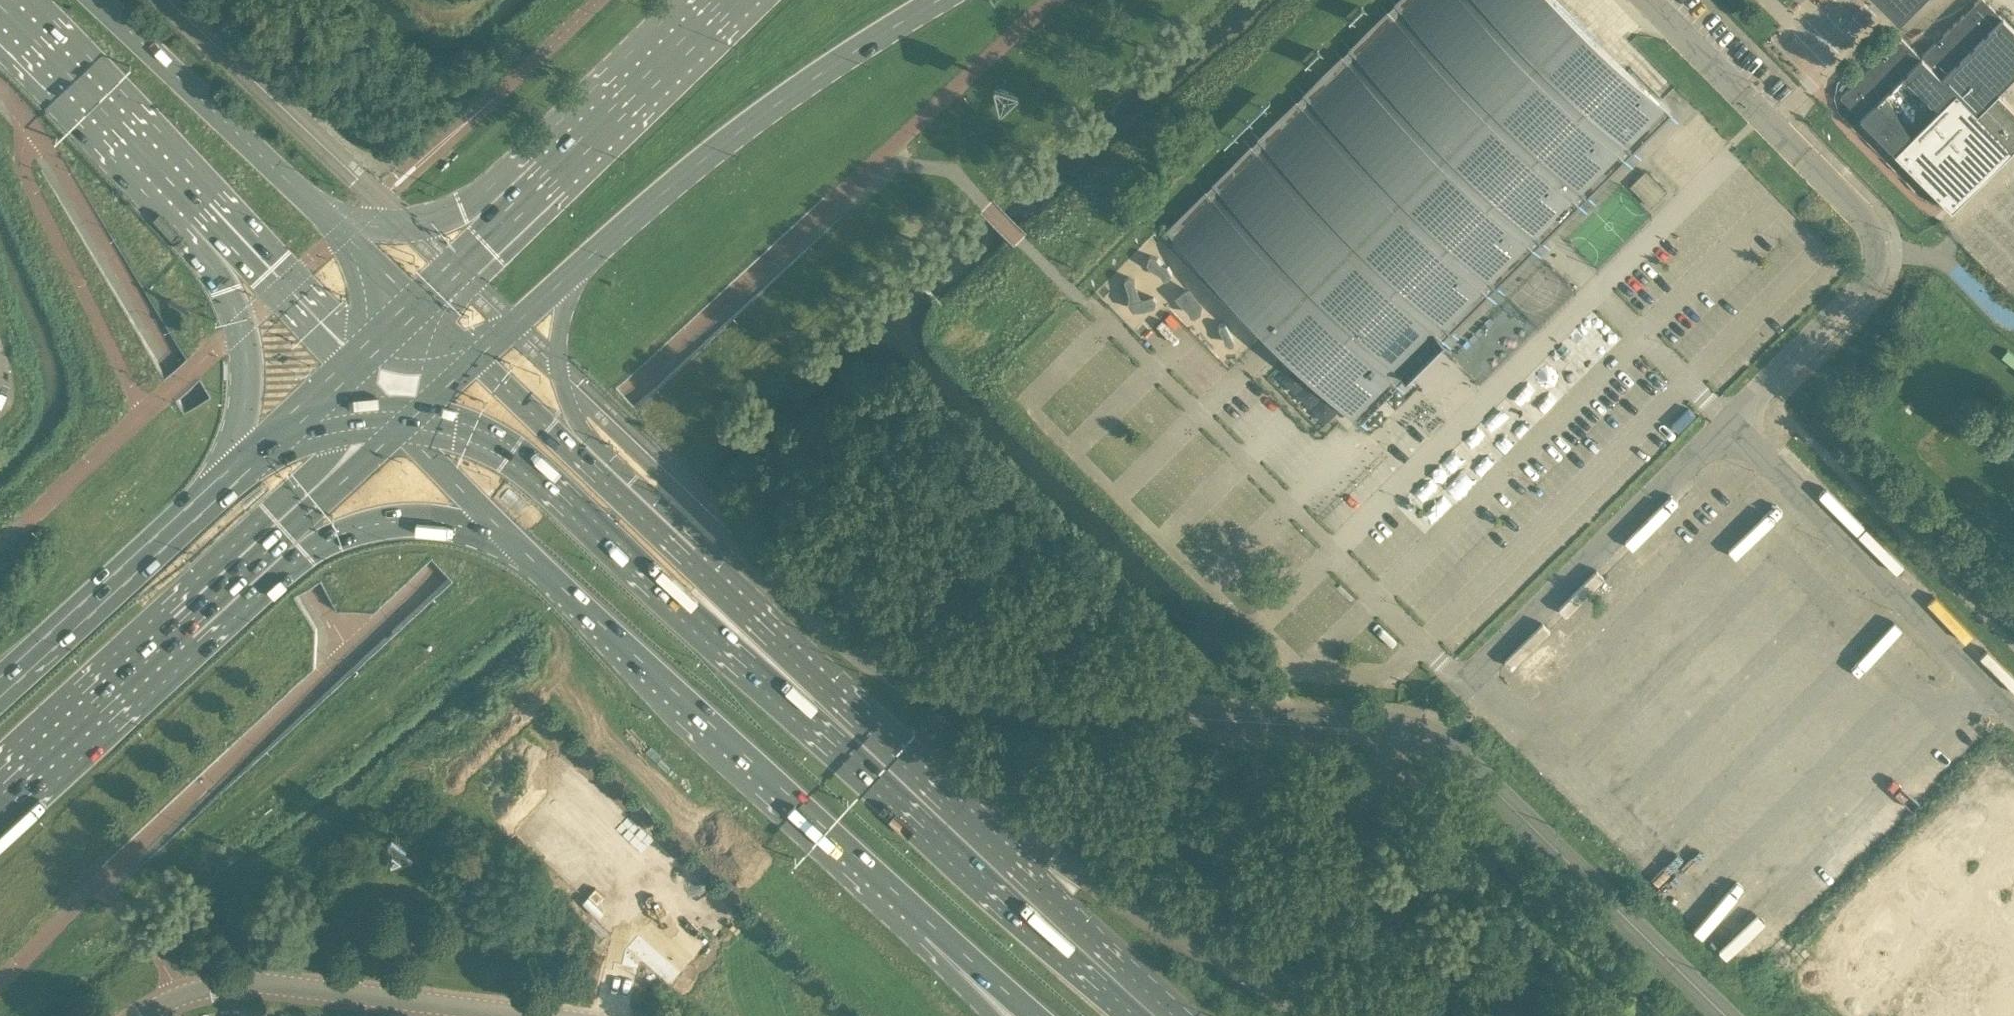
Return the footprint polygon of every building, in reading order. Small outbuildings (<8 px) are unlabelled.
[(1348,411),(1349,409),(1385,374),(1394,365),(1430,329),(1439,320),(1476,284),(1485,275),(1521,239),(1530,230),(1566,194),(1576,185),(1612,149),(1622,140),(1657,104),(1659,103),(1557,0),(1417,0),(1405,12),(1396,22),(1360,57),(1350,66),(1314,102),(1305,112),(1268,147),(1259,157),(1223,192),(1214,201),(1178,237),(1177,238),(1268,330),(1291,353),(1342,405),(1348,411)] [(1996,89),(2013,72),(2013,29),(1985,0),(1976,0),(1920,56),(1900,35),(1840,95),(1856,112),(1951,208),(2013,146),(2013,107),(1996,89)] [(1776,919),(1759,901),(1740,918),(1730,908),(1708,929),(1727,949),(1735,941),(1743,950),(1776,919)]
